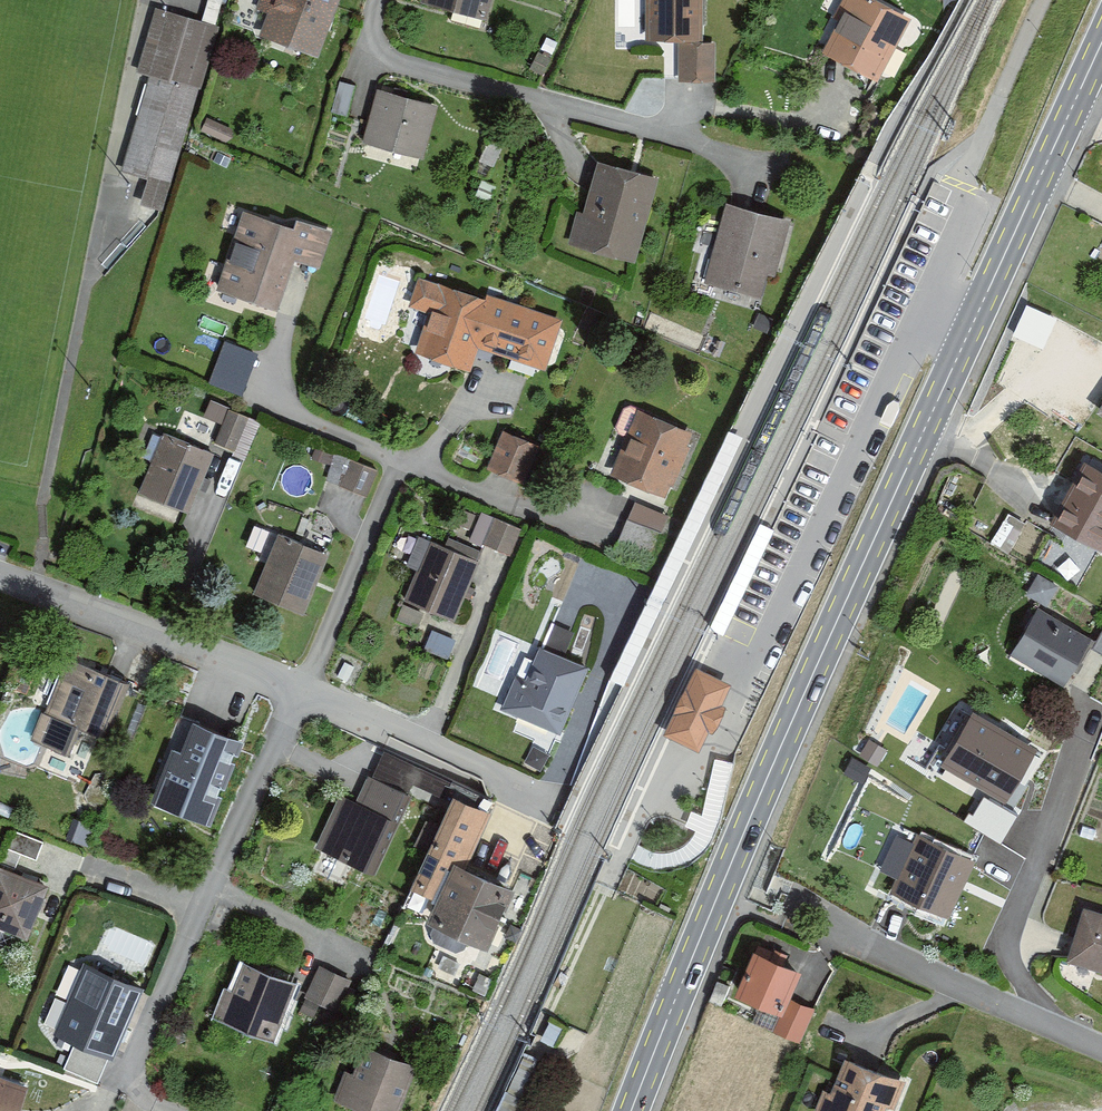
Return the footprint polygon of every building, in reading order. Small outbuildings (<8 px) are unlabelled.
[(242,37),(303,60),(326,0),(256,0),(242,37)] [(406,8),(482,26),(488,0),(408,0),(406,8)] [(647,35),(702,35),(702,0),(646,0),(647,35)] [(815,53),(878,82),(906,21),(860,0),(839,0),(815,53)] [(208,30),(152,16),(113,168),(168,183),(208,30)] [(679,78),(714,79),(714,40),(679,39),(679,78)] [(431,111),(372,94),(357,144),(417,161),(431,111)] [(656,184),(590,164),(565,248),(631,267),(656,184)] [(784,228),(721,209),(697,288),(761,307),(784,228)] [(289,223),(286,233),(237,219),(214,296),(271,313),(286,264),(316,273),(328,234),(289,223)] [(561,317),(418,271),(409,302),(428,308),(415,349),(471,367),(478,344),(546,366),(561,317)] [(1041,346),(1055,313),(1025,300),(1011,333),(1041,346)] [(242,390),(257,348),(226,337),(211,379),(242,390)] [(1093,420),(1101,426),(1101,406),(1093,420)] [(254,421),(222,413),(214,446),(246,454),(254,421)] [(686,438),(630,413),(602,472),(659,498),(686,438)] [(208,453),(162,434),(135,497),(182,516),(208,453)] [(532,446),(499,435),(485,476),(518,487),(532,446)] [(1076,465),(1041,523),(1092,553),(1101,536),(1101,480),(1076,465)] [(374,477),(346,467),(339,486),(367,496),(374,477)] [(621,536),(656,549),(671,512),(636,499),(621,536)] [(513,536),(477,519),(469,536),(504,553),(513,536)] [(1006,520),(989,550),(1005,558),(1022,529),(1006,520)] [(325,555),(270,536),(248,598),(303,618),(325,555)] [(470,566),(424,546),(395,614),(441,634),(470,566)] [(1037,578),(1025,597),(1045,609),(1056,590),(1037,578)] [(1088,644),(1033,611),(1005,658),(1060,690),(1088,644)] [(1090,653),(1101,660),(1101,633),(1090,653)] [(583,669),(522,647),(499,708),(560,730),(583,669)] [(120,683),(59,659),(39,711),(101,734),(120,683)] [(726,688),(697,674),(667,734),(696,749),(706,729),(711,731),(722,710),(717,707),(726,688)] [(940,768),(1003,805),(1036,750),(973,713),(940,768)] [(244,743),(194,724),(181,755),(172,752),(152,804),(212,827),(244,743)] [(414,787),(420,762),(382,752),(375,777),(414,787)] [(407,799),(365,781),(354,805),(333,796),(311,847),(375,874),(407,799)] [(484,806),(448,790),(396,910),(472,942),(495,887),(456,871),(484,806)] [(970,865),(909,837),(883,896),(944,923),(970,865)] [(0,870),(0,931),(17,938),(38,885),(0,870)] [(1076,913),(1060,968),(1101,980),(1101,920),(1076,913)] [(801,964),(754,944),(735,989),(783,1009),(801,964)] [(284,979),(227,959),(207,1018),(264,1037),(284,979)] [(322,961),(308,993),(339,1005),(355,976),(322,961)] [(132,989),(73,966),(47,1035),(106,1057),(132,989)] [(773,1032),(799,1043),(814,1007),(803,1002),(788,996),(773,1032)] [(358,1051),(339,1107),(351,1110),(396,1110),(410,1069),(358,1051)] [(810,1110),(878,1110),(880,1110),(891,1110),(900,1087),(838,1063),(825,1098),(816,1095),(810,1110)] [(0,1077),(0,1110),(12,1110),(21,1083),(0,1077)]
